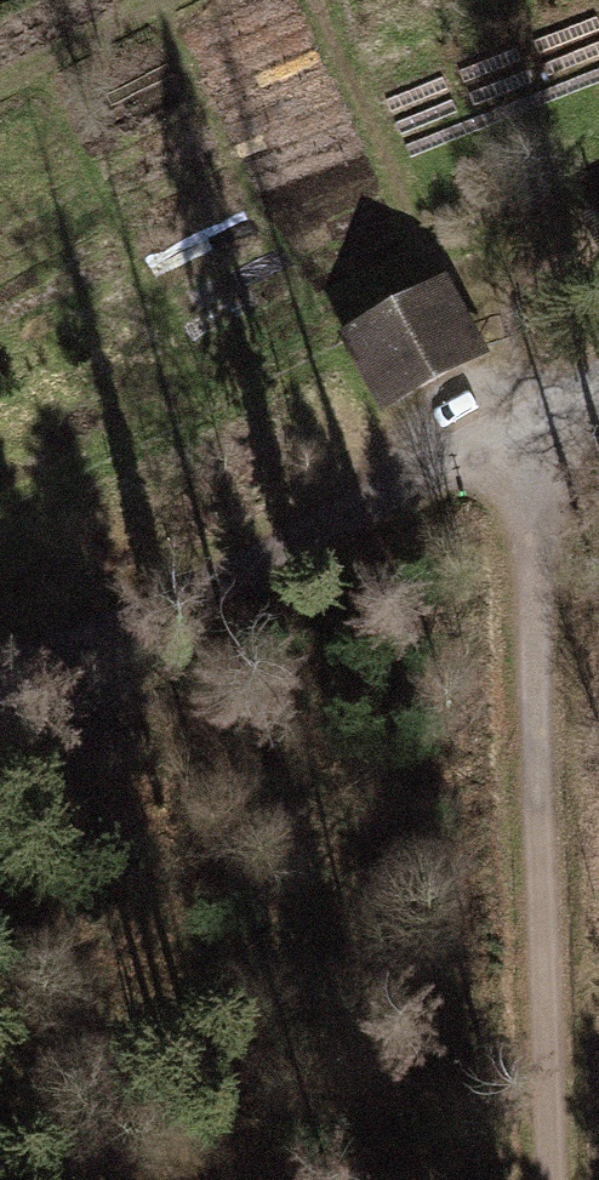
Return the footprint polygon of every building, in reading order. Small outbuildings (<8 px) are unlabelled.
[(583,224),(598,255),(598,216),(583,224)] [(449,290),(340,346),(379,422),(488,366),(449,290)]
